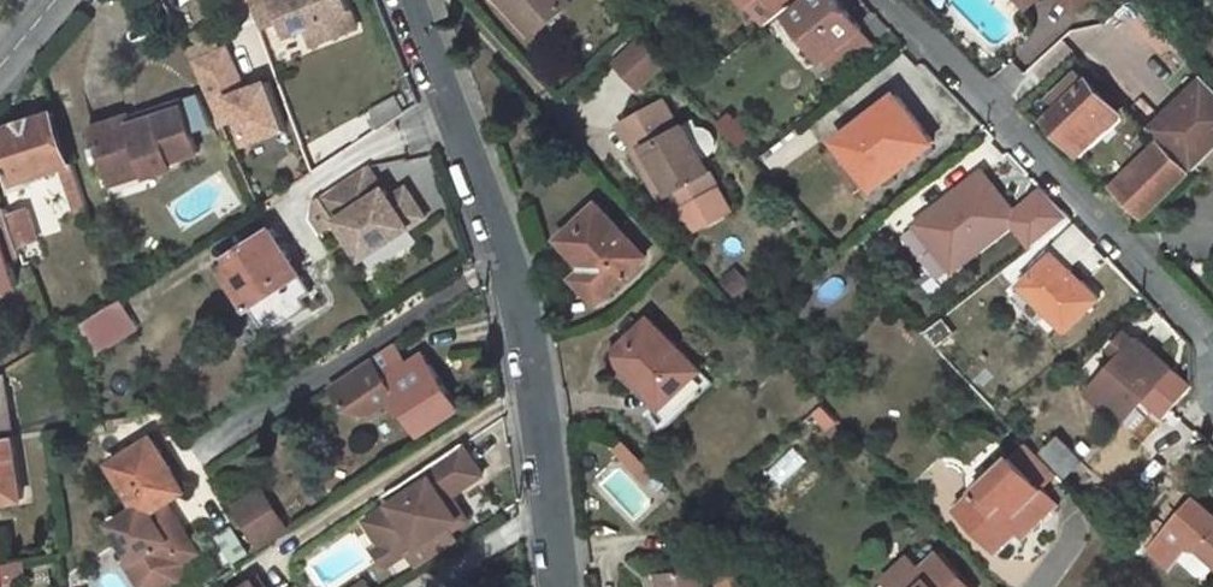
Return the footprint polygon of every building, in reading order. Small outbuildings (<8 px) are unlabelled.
[(170,6),(181,31),(199,22),(189,0),(183,0),(170,6)] [(261,31),(283,22),(289,37),(306,31),(324,24),(331,40),(357,30),(345,0),(249,0),(261,31)] [(565,0),(489,0),(502,14),(510,6),(539,38),(572,7),(565,0)] [(793,0),(747,0),(768,23),(793,0)] [(786,19),(821,64),(860,33),(835,0),(811,0),(786,19)] [(1074,13),(1088,0),(1061,0),(1074,13)] [(539,38),(510,6),(502,14),(532,45),(539,38)] [(324,24),(306,31),(313,48),(331,40),(324,24)] [(228,30),(191,44),(220,124),(239,117),(248,143),(295,126),(276,71),(247,82),(228,30)] [(665,66),(642,41),(616,65),(639,90),(665,66)] [(1062,112),(1051,123),(1081,154),(1120,118),(1091,86),(1085,91),(1074,79),(1051,100),(1062,112)] [(1202,79),(1148,128),(1162,142),(1192,174),(1212,154),(1212,90),(1202,79)] [(149,170),(203,154),(187,101),(156,109),(155,105),(131,111),(134,120),(98,131),(113,178),(148,167),(149,170)] [(395,101),(371,117),(380,132),(405,116),(395,101)] [(898,101),(839,143),(874,190),(931,147),(898,101)] [(688,130),(682,133),(667,106),(621,129),(636,158),(651,150),(674,196),(683,214),(685,213),(696,234),(733,217),(705,164),(720,156),(722,148),(716,135),(707,133),(693,140),(688,130)] [(722,124),(746,141),(756,126),(731,110),(722,124)] [(0,135),(0,139),(15,187),(62,172),(79,217),(93,213),(76,167),(72,169),(54,117),(0,135)] [(1162,142),(1116,186),(1147,218),(1192,174),(1162,142)] [(636,158),(659,203),(674,196),(651,150),(636,158)] [(436,215),(406,172),(390,183),(374,160),(308,205),(325,231),(341,220),(369,261),(436,215)] [(116,188),(151,178),(149,170),(148,167),(113,178),(116,188)] [(984,175),(915,227),(950,274),(1019,222),(984,175)] [(592,207),(558,241),(585,269),(573,281),(597,304),(643,259),(592,207)] [(28,214),(9,219),(21,251),(38,244),(28,214)] [(19,289),(15,271),(20,268),(19,257),(23,257),(21,251),(9,219),(8,217),(0,220),(0,295),(19,289)] [(277,226),(223,262),(266,326),(271,331),(311,303),(305,294),(315,287),(277,226)] [(1054,257),(1023,287),(1068,331),(1098,301),(1054,257)] [(734,294),(752,283),(741,265),(723,276),(734,294)] [(123,300),(71,334),(81,370),(134,334),(123,300)] [(647,321),(612,355),(662,406),(698,371),(647,321)] [(1137,343),(1090,393),(1124,426),(1170,372),(1137,343)] [(401,407),(420,436),(459,409),(425,357),(409,367),(394,345),(333,385),(347,407),(365,413),(385,400),(394,412),(401,407)] [(0,367),(0,381),(5,377),(11,374),(7,364),(0,367)] [(13,435),(14,435),(5,377),(0,381),(0,437),(13,435)] [(0,437),(0,502),(21,500),(13,435),(0,437)] [(612,451),(636,480),(652,499),(670,485),(629,437),(612,451)] [(1060,438),(1044,454),(1069,479),(1084,463),(1060,438)] [(112,466),(139,509),(112,526),(135,562),(129,566),(142,586),(179,586),(183,584),(185,565),(177,553),(187,546),(173,526),(178,523),(165,505),(185,491),(153,439),(112,466)] [(980,485),(958,506),(1001,551),(1031,522),(1037,528),(1060,506),(1045,489),(1059,476),(1026,441),(1009,457),(995,443),(966,472),(980,485)] [(463,444),(385,495),(391,504),(366,520),(383,548),(396,539),(405,553),(427,539),(430,544),(467,520),(451,496),(483,475),(463,444)] [(780,483),(809,459),(797,445),(769,469),(780,483)] [(265,490),(238,506),(263,546),(290,529),(265,490)] [(1201,551),(1212,561),(1212,518),(1193,501),(1147,552),(1170,571),(1188,549),(1201,551)] [(238,522),(217,530),(231,563),(251,555),(238,522)] [(178,523),(173,526),(187,546),(177,553),(185,565),(201,555),(178,523)] [(383,548),(376,552),(385,566),(405,553),(396,539),(383,548)] [(940,554),(921,571),(910,559),(885,583),(889,586),(969,586),(940,554)] [(8,585),(24,581),(22,560),(3,562),(0,563),(0,586),(8,586),(8,585)] [(658,576),(658,586),(708,586),(705,569),(658,576)] [(262,576),(245,586),(269,586),(262,576)]
